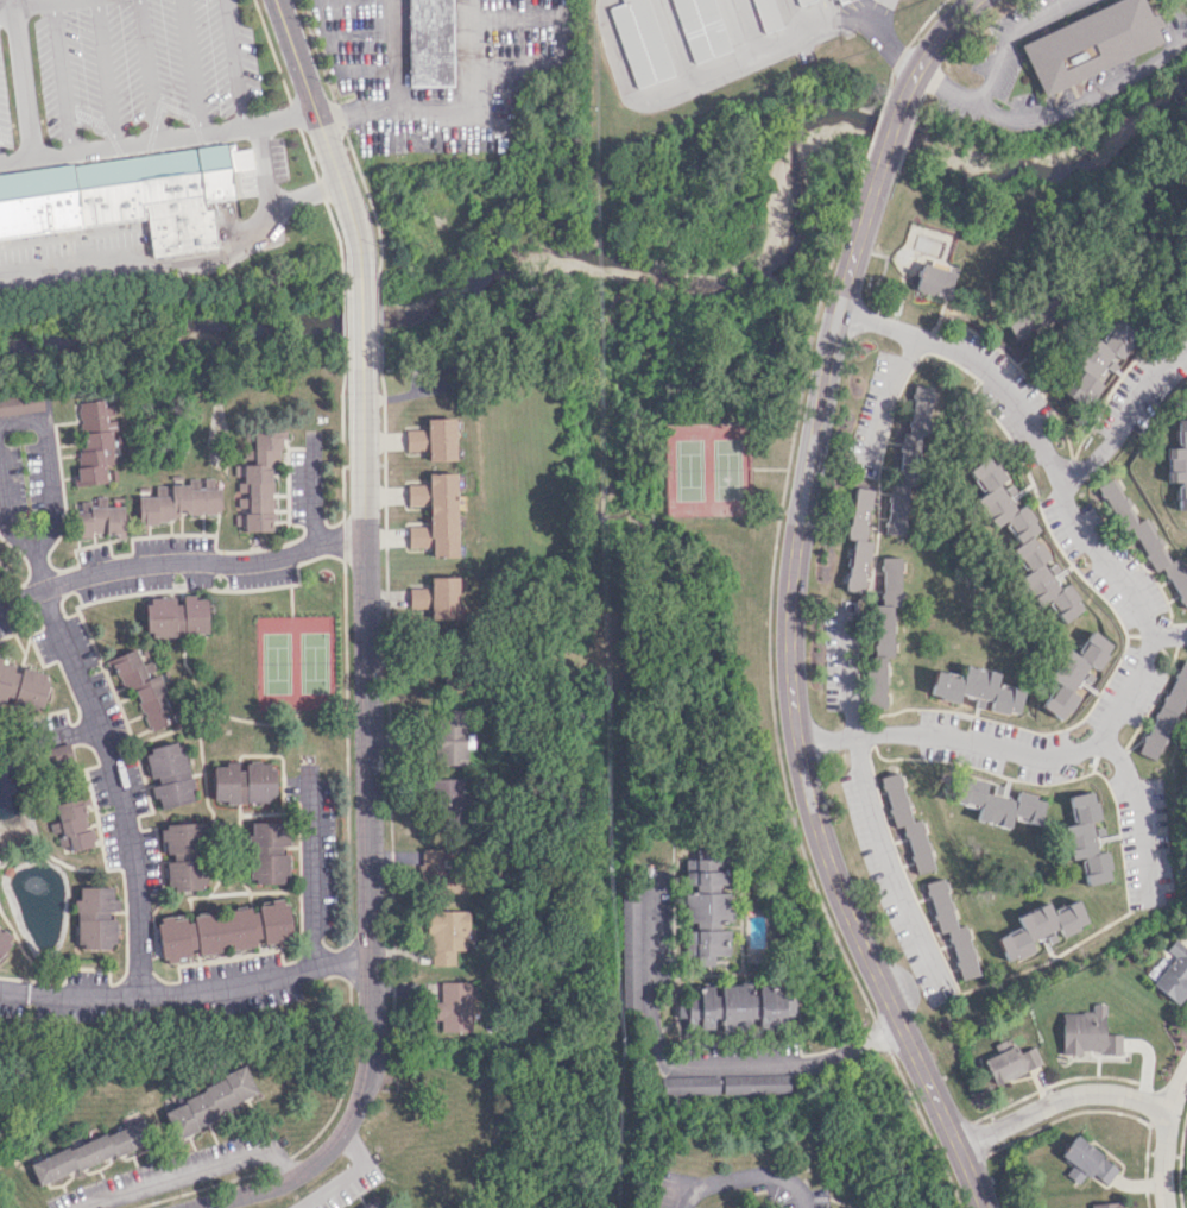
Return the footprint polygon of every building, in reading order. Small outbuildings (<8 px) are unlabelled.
[(452,82),(450,0),(407,0),(409,83),(452,82)] [(624,4),(623,0),(648,0),(674,74),(634,87),(607,10),(624,4)] [(693,63),(670,0),(713,0),(731,50),(693,63)] [(764,33),(782,27),(772,0),(752,0),(764,33)] [(1018,44),(1109,0),(1143,0),(1149,12),(1154,10),(1160,24),(1154,26),(1160,39),(1042,95),(1018,44)] [(145,219),(152,256),(216,247),(213,209),(203,208),(203,202),(234,197),(229,170),(253,168),(251,147),(234,150),(233,143),(225,144),(0,174),(0,240),(145,219)] [(955,268),(920,259),(913,290),(948,299),(955,268)] [(1048,298),(1004,321),(1013,339),(1058,316),(1048,298)] [(1136,333),(1114,320),(1100,343),(1091,338),(1073,367),(1078,370),(1062,395),(1082,407),(1098,382),(1094,380),(1107,359),(1116,365),(1136,333)] [(884,533),(908,537),(931,387),(913,385),(906,431),(900,430),(884,533)] [(113,463),(109,430),(115,429),(112,400),(74,404),(82,484),(105,482),(103,464),(113,463)] [(455,460),(454,417),(425,418),(426,428),(405,429),(405,452),(427,451),(427,461),(455,460)] [(1175,419),(1175,447),(1164,447),(1165,482),(1176,482),(1177,510),(1186,510),(1186,419),(1175,419)] [(280,430),(252,430),(253,449),(242,449),(243,481),(235,482),(236,531),(272,531),(272,461),(280,461),(280,430)] [(1046,559),(1033,534),(1039,531),(1024,503),(1015,508),(1010,499),(1017,495),(1008,480),(1004,483),(989,455),(966,468),(980,494),(974,498),(991,528),(1003,521),(1016,545),(1010,548),(1023,572),(1016,576),(1032,606),(1047,598),(1060,622),(1082,610),(1067,581),(1061,585),(1050,565),(1044,568),(1041,562),(1046,559)] [(406,505),(428,505),(428,525),(407,526),(408,547),(431,547),(431,557),(456,557),(455,473),(427,473),(427,483),(406,484),(406,505)] [(1145,575),(1162,567),(1181,608),(1186,605),(1186,575),(1178,556),(1168,561),(1146,514),(1135,519),(1115,476),(1102,482),(1145,575)] [(137,496),(137,522),(176,522),(176,514),(219,513),(219,487),(212,487),(212,478),(187,478),(187,484),(154,485),(155,496),(137,496)] [(871,541),(865,540),(872,490),(854,487),(847,537),(853,537),(845,590),(864,593),(871,541)] [(123,505),(105,505),(105,496),(95,496),(95,506),(75,506),(75,537),(90,537),(90,535),(123,535),(123,505)] [(886,705),(884,656),(893,656),(892,605),(902,604),(901,556),(880,557),(882,604),(873,605),(875,656),(867,657),(868,706),(886,705)] [(206,596),(179,597),(179,596),(146,597),(147,636),(208,635),(206,596)] [(1112,643),(1088,631),(1076,654),(1062,647),(1046,678),(1058,684),(1051,697),(1046,694),(1040,707),(1065,720),(1077,695),(1073,693),(1086,665),(1098,670),(1112,643)] [(105,659),(111,677),(118,675),(123,689),(132,685),(148,731),(173,722),(152,660),(140,664),(135,649),(105,659)] [(1161,761),(1186,685),(1186,662),(1176,658),(1142,755),(1161,761)] [(48,675),(13,667),(14,663),(0,659),(0,702),(39,711),(48,675)] [(1019,715),(1024,689),(997,685),(999,672),(964,666),(963,675),(935,670),(930,697),(959,702),(960,695),(976,698),(974,707),(986,709),(1019,715)] [(465,765),(467,709),(437,709),(436,764),(465,765)] [(193,802),(190,789),(191,789),(182,742),(143,749),(152,798),(157,797),(159,808),(193,802)] [(42,748),(45,767),(73,762),(70,744),(42,748)] [(213,803),(274,802),(273,763),(241,763),(213,764),(213,803)] [(882,776),(894,835),(906,832),(915,874),(933,870),(922,818),(911,821),(900,772),(882,776)] [(1041,823),(1047,799),(1016,791),(1015,798),(1005,795),(1007,787),(991,783),(991,782),(961,775),(954,801),(979,807),(976,820),(1010,828),(1013,817),(1041,823)] [(434,820),(462,820),(460,778),(432,779),(434,820)] [(1113,881),(1108,851),(1098,852),(1096,837),(1105,835),(1104,827),(1094,829),(1093,820),(1100,819),(1096,791),(1069,795),(1074,824),(1063,825),(1069,860),(1082,858),(1086,885),(1113,881)] [(92,846),(83,798),(54,803),(57,821),(51,823),(55,847),(68,844),(69,850),(92,846)] [(288,821),(249,822),(250,883),(287,882),(286,846),(289,845),(288,821)] [(166,890),(207,888),(203,823),(160,825),(162,853),(172,852),(173,861),(165,862),(166,890)] [(683,859),(684,922),(696,922),(696,930),(685,930),(685,956),(697,956),(697,966),(713,965),(713,956),(729,955),(729,929),(718,929),(718,922),(727,921),(726,858),(683,859)] [(960,980),(979,975),(966,924),(956,926),(944,878),(926,882),(941,945),(952,942),(960,980)] [(112,886),(78,886),(78,899),(75,899),(75,947),(114,947),(113,910),(118,910),(118,897),(112,898),(112,886)] [(157,917),(162,962),(195,958),(195,954),(260,947),(260,945),(291,941),(286,897),(270,899),(271,904),(255,906),(255,908),(185,916),(185,918),(172,920),(172,915),(157,917)] [(1089,924),(1078,899),(1051,910),(1048,903),(1016,915),(1021,927),(997,937),(1007,962),(1035,951),(1030,940),(1059,928),(1062,935),(1089,924)] [(466,910),(428,910),(428,964),(454,964),(454,950),(467,950),(466,910)] [(12,939),(0,929),(0,952),(12,939)] [(1174,939),(1165,950),(1173,956),(1152,984),(1177,1004),(1186,992),(1186,949),(1174,939)] [(440,1032),(470,1031),(469,981),(439,982),(439,1002),(434,1002),(435,1020),(440,1020),(440,1032)] [(688,1028),(754,1029),(754,1028),(784,1028),(784,1017),(794,1017),(794,999),(783,999),(783,984),(722,983),(722,995),(712,995),(712,986),(678,985),(677,1017),(688,1017),(688,1028)] [(1106,1004),(1092,1004),(1092,1012),(1062,1011),(1061,1054),(1080,1055),(1081,1052),(1121,1053),(1121,1034),(1105,1034),(1106,1004)] [(993,1085),(1042,1064),(1034,1046),(1020,1052),(1013,1035),(991,1045),(995,1053),(982,1059),(993,1085)] [(258,1099),(246,1070),(162,1106),(174,1134),(258,1099)] [(789,1074),(723,1076),(723,1093),(789,1092),(789,1074)] [(719,1076),(661,1076),(662,1095),(720,1094),(719,1076)] [(29,1162),(37,1184),(150,1142),(141,1120),(29,1162)] [(1079,1186),(1089,1173),(1105,1184),(1117,1168),(1074,1135),(1058,1156),(1070,1165),(1063,1174),(1079,1186)]
